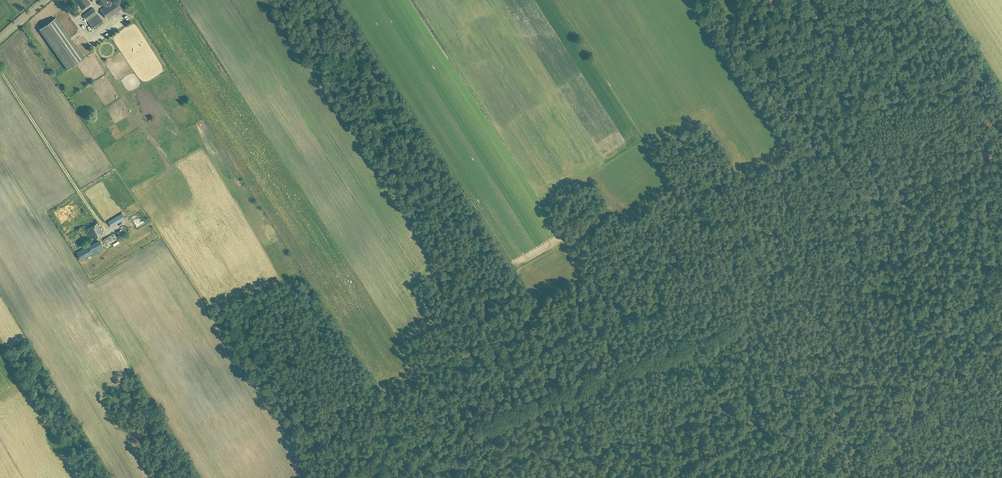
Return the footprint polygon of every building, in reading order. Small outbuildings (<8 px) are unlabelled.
[(91,4),(88,0),(77,0),(76,0),(83,9),(91,4)] [(105,6),(101,9),(108,19),(122,8),(116,0),(114,0),(113,1),(112,0),(100,0),(105,6)] [(104,22),(93,8),(84,15),(94,29),(104,22)] [(84,59),(56,18),(39,29),(68,70),(84,59)] [(108,222),(111,227),(125,219),(122,213),(108,222)] [(143,215),(135,220),(139,227),(147,222),(143,215)] [(94,239),(103,234),(98,223),(88,229),(94,239)] [(104,239),(107,245),(115,241),(112,234),(104,239)] [(76,253),(81,261),(104,248),(99,240),(76,253)]
